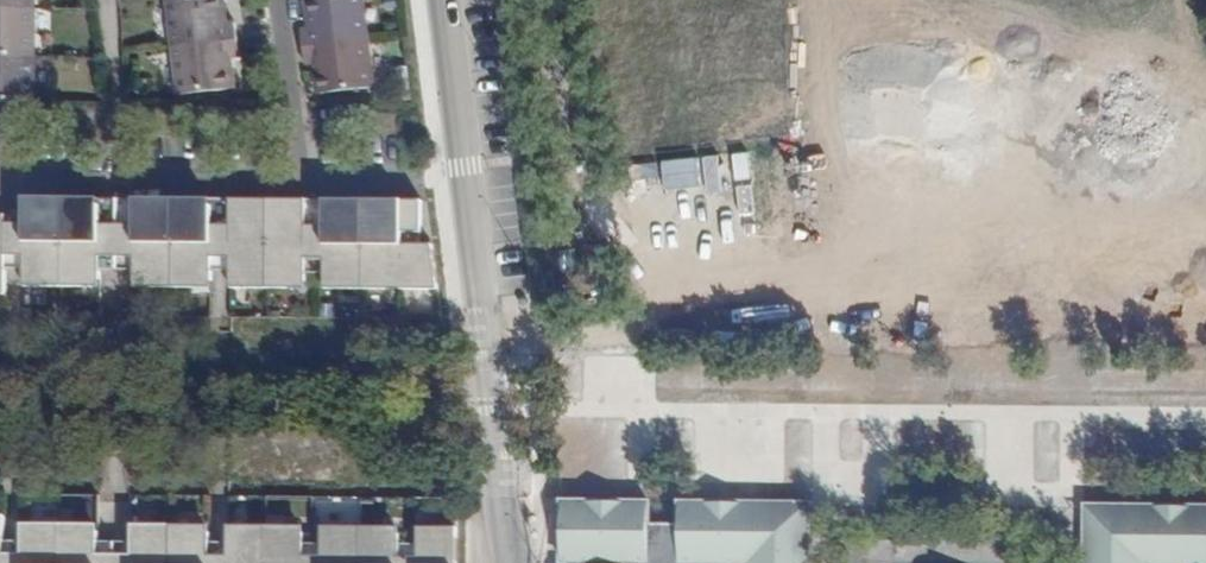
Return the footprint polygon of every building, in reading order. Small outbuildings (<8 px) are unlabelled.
[(34,10),(34,0),(0,0),(0,9),(34,10)] [(240,41),(238,24),(227,25),(224,0),(172,0),(178,48),(240,41)] [(367,40),(362,0),(313,0),(311,0),(314,28),(304,30),(306,48),(367,40)] [(0,9),(0,57),(33,57),(34,10),(0,9)] [(373,87),(367,40),(306,48),(308,65),(318,63),(322,94),(373,87)] [(243,58),(240,41),(178,48),(184,96),(236,90),(232,60),(243,58)] [(33,103),(33,57),(0,57),(0,103),(33,103)] [(25,214),(26,268),(26,286),(83,286),(83,278),(102,278),(101,268),(101,205),(66,205),(66,198),(25,198),(25,214)] [(101,205),(101,268),(118,269),(136,269),(137,199),(117,198),(101,198),(101,205)] [(177,207),(214,207),(214,198),(177,199),(177,207)] [(214,270),(231,270),(231,207),(231,198),(214,198),(214,207),(214,270)] [(251,207),(251,199),(231,198),(231,207),(251,207)] [(214,279),(214,270),(214,207),(177,207),(177,199),(137,199),(136,269),(136,286),(195,287),(195,279),(214,279)] [(308,278),(308,273),(308,208),(289,208),(289,199),(251,199),(251,207),(231,207),(231,270),(231,287),(290,287),(290,278),(308,278)] [(289,208),(308,208),(308,199),(289,199),(289,208)] [(308,273),(327,273),(327,199),(308,199),(308,208),(308,273)] [(327,287),(438,288),(433,243),(425,242),(404,242),(405,231),(425,232),(425,199),(405,199),(405,208),(370,208),(370,199),(327,199),(327,273),(327,287)] [(405,199),(370,199),(370,208),(405,208),(405,199)] [(8,214),(7,268),(26,268),(25,214),(8,214)] [(404,242),(425,242),(425,232),(405,231),(404,242)] [(308,287),(308,278),(290,278),(290,287),(308,287)] [(213,287),(214,279),(195,279),(195,287),(213,287)] [(646,494),(559,493),(558,562),(807,562),(808,520),(765,519),(765,496),(676,495),(676,518),(646,518),(646,494)] [(676,495),(646,494),(646,518),(676,518),(676,495)] [(808,496),(765,496),(765,519),(808,520),(808,496)] [(1132,500),(1131,526),(1091,524),(1089,562),(1205,562),(1205,501),(1132,500)] [(1132,500),(1091,500),(1091,524),(1131,526),(1132,500)] [(23,542),(23,562),(98,562),(99,541),(99,532),(81,532),(81,524),(24,524),(23,542)] [(134,541),(133,562),(211,562),(211,542),(211,533),(193,533),(193,525),(134,524),(134,541)] [(305,542),(305,534),(287,534),(287,526),(229,526),(229,542),(229,562),(305,562),(305,542)] [(401,543),(401,535),(383,534),(383,528),(323,527),(323,543),(323,562),(401,562),(401,543)] [(456,528),(420,528),(420,544),(420,562),(455,562),(456,528)] [(5,541),(5,562),(23,562),(23,542),(5,541)] [(99,541),(98,562),(133,562),(134,541),(114,541),(99,541)] [(229,542),(211,542),(211,562),(229,562),(229,542)] [(323,543),(305,542),(305,562),(323,562),(323,543)] [(420,544),(401,543),(401,562),(420,562),(420,544)]
